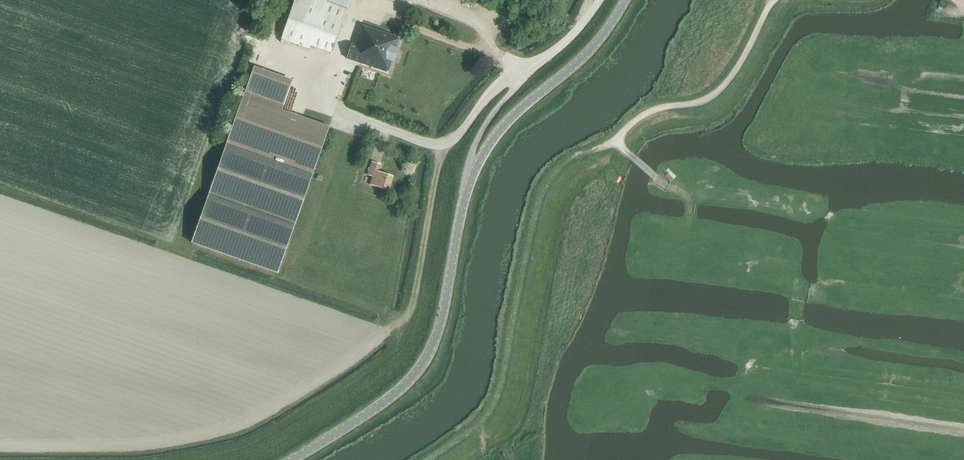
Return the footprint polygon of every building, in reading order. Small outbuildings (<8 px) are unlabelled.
[(281,40),(309,49),(310,46),(331,53),(350,0),(295,0),(290,14),(288,21),(284,20),(283,25),(286,26),(285,29),(281,40)] [(352,45),(347,59),(388,73),(392,61),(393,61),(396,50),(399,38),(363,26),(360,34),(359,34),(355,46),(352,45)] [(228,145),(193,244),(277,274),(294,226),(293,225),(294,224),(293,224),(311,175),(311,174),(312,174),(329,127),(282,111),(263,104),(273,75),(254,68),(254,69),(247,66),(243,76),(250,79),(227,144),(228,144),(227,145),(228,145)] [(370,185),(389,191),(393,178),(378,173),(381,166),(372,163),(368,176),(372,178),(370,185)]
